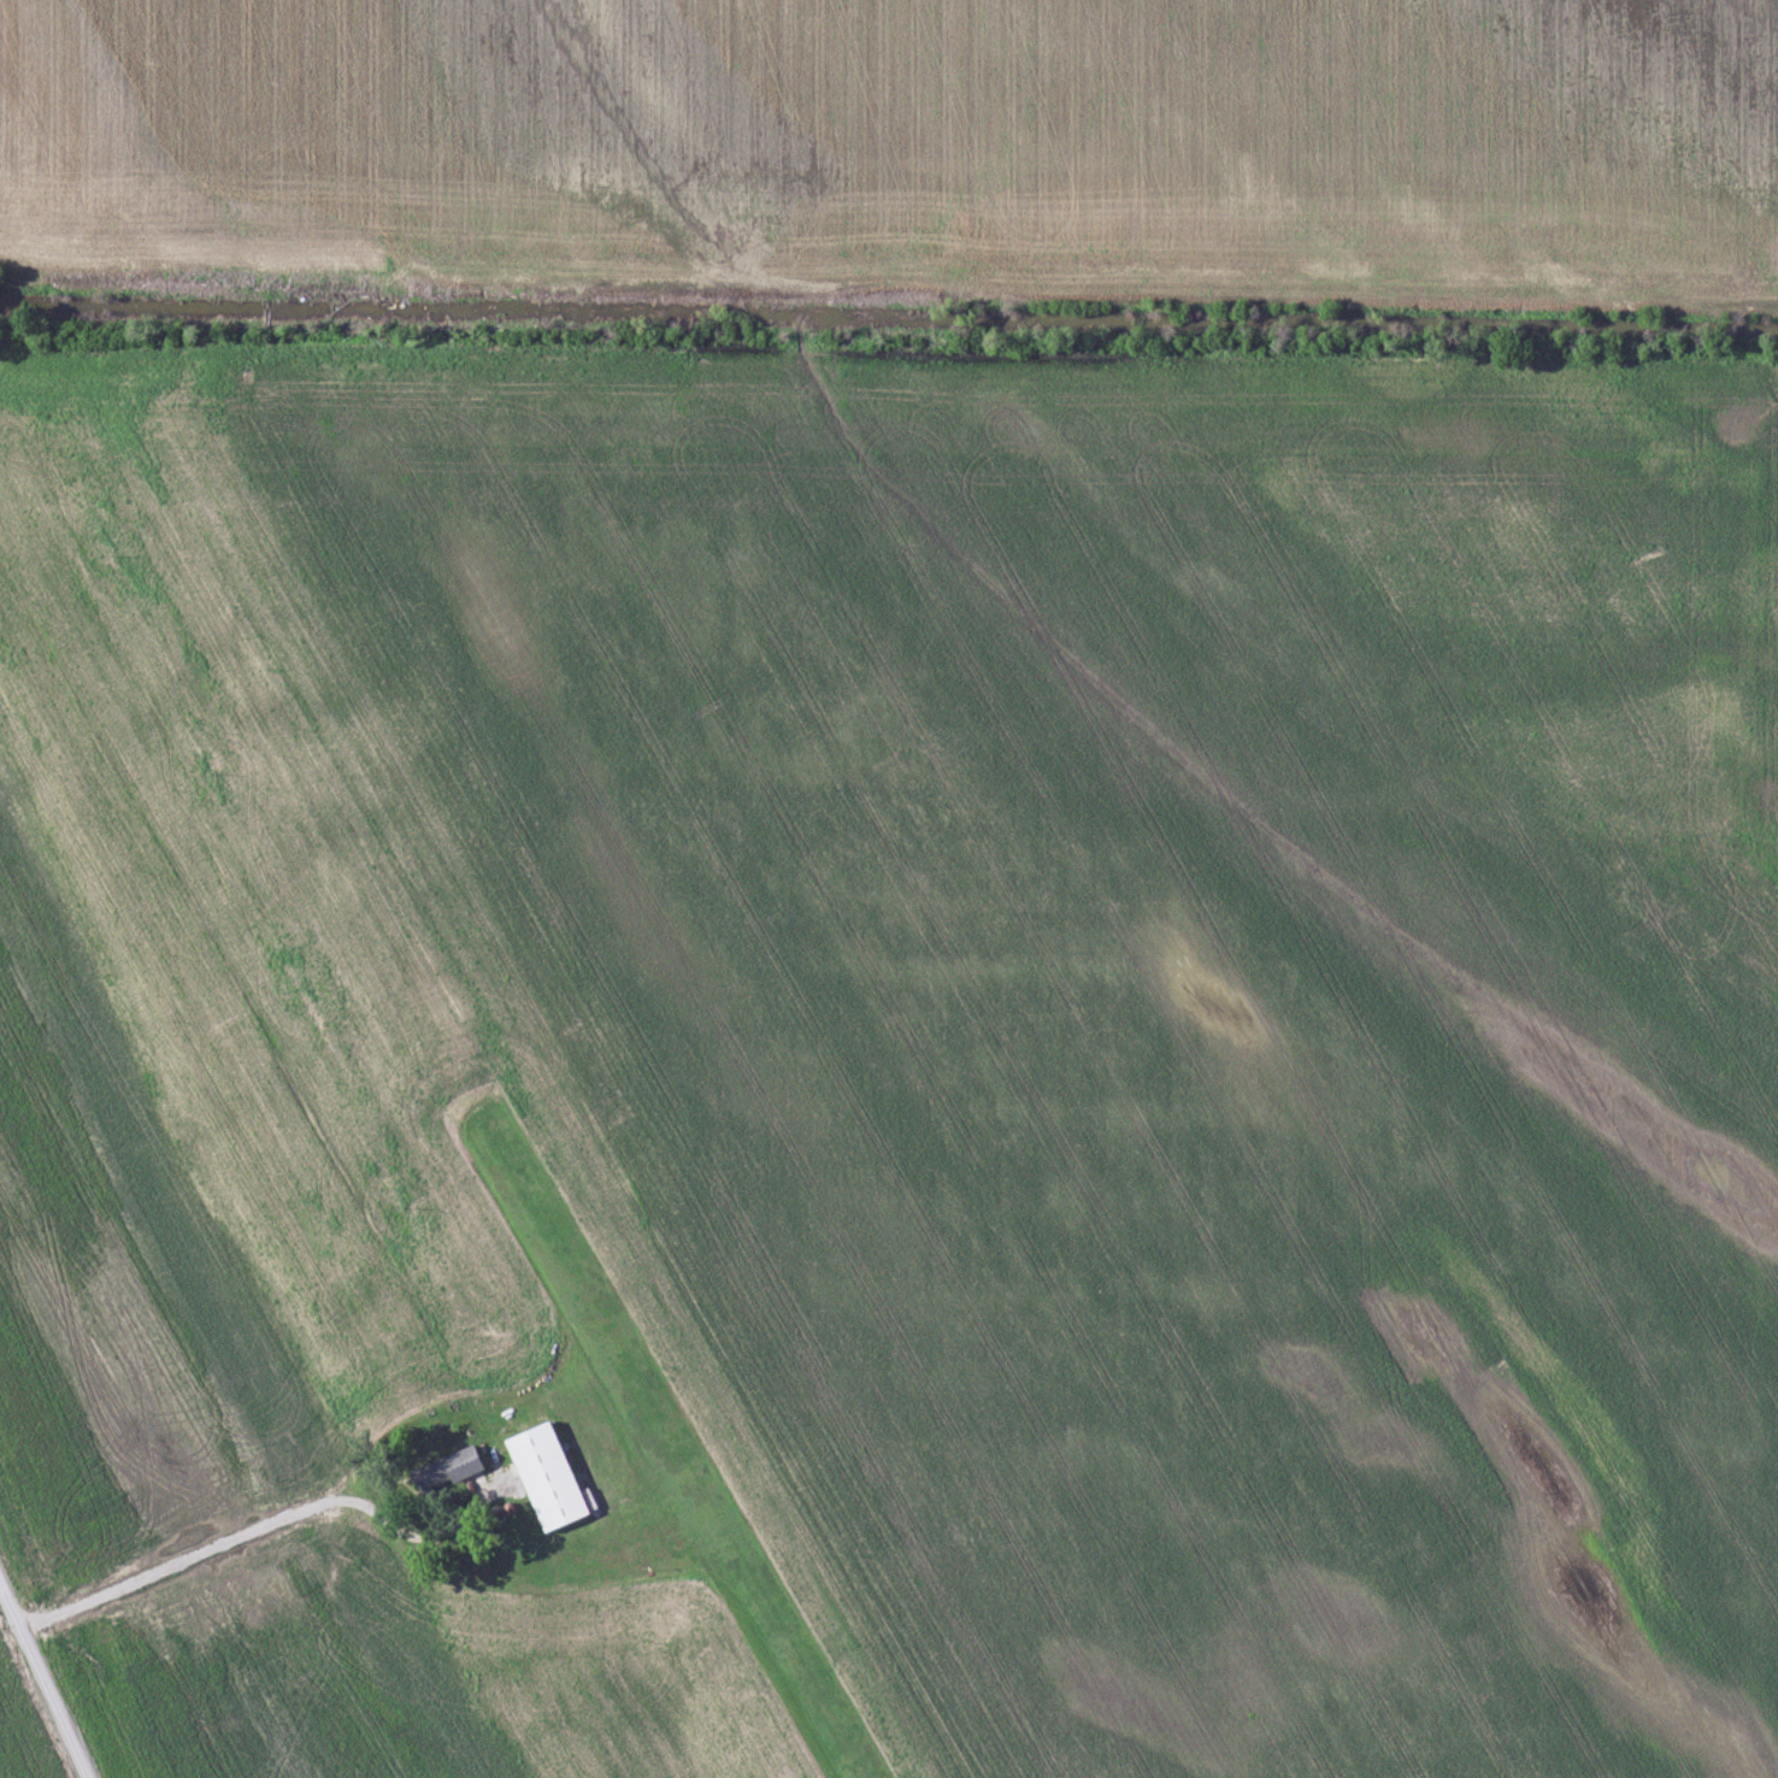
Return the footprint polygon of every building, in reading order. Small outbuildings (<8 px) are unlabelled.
[(505,1439),(541,1535),(587,1517),(550,1422),(505,1439)] [(482,1473),(473,1448),(409,1471),(418,1496),(482,1473)]
